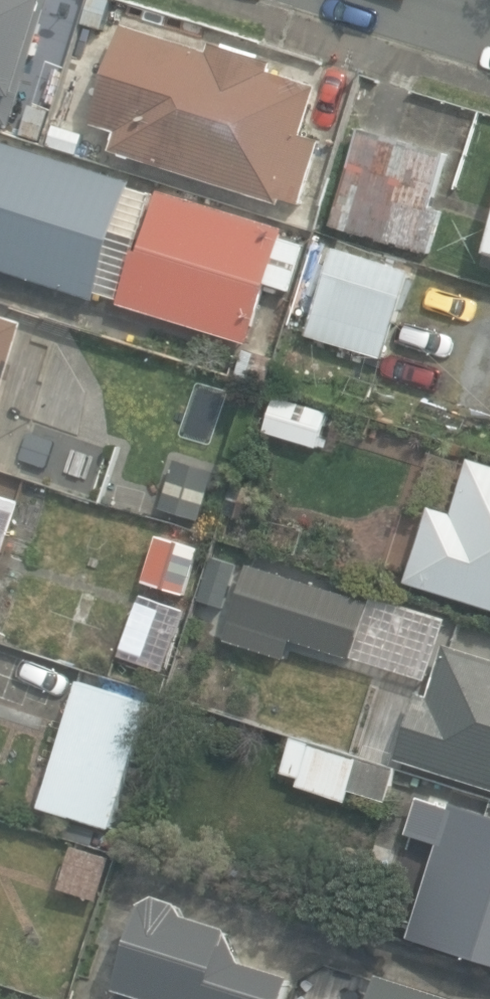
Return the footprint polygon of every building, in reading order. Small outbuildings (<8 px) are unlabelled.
[(16,96),(48,0),(0,0),(0,91),(16,96)] [(207,49),(122,24),(91,123),(113,131),(110,150),(279,203),(280,197),(299,204),(317,138),(301,133),(313,83),(268,70),(271,58),(210,41),(207,49)] [(84,132),(54,123),(48,144),(77,153),(84,132)] [(446,151),(360,127),(329,225),(430,255),(444,208),(431,206),(446,151)] [(0,138),(0,271),(94,300),(132,179),(0,138)] [(139,248),(133,246),(116,303),(248,342),(265,282),(291,290),(306,243),(282,235),(284,227),(158,188),(139,248)] [(411,269),(333,245),(305,333),(384,357),(411,269)] [(23,321),(0,314),(0,395),(23,321)] [(266,385),(254,423),(280,431),(279,434),(320,447),(333,406),(266,385)] [(405,580),(489,607),(489,463),(469,457),(451,511),(429,504),(405,580)] [(214,470),(176,458),(160,506),(199,518),(214,470)] [(18,501),(0,495),(0,561),(18,501)] [(143,580),(185,593),(200,545),(157,533),(143,580)] [(163,670),(185,608),(141,592),(118,654),(163,670)] [(396,757),(489,786),(489,657),(444,642),(428,692),(417,689),(396,757)] [(149,700),(77,678),(72,695),(70,694),(66,709),(69,710),(39,805),(110,827),(149,700)] [(386,798),(396,766),(290,735),(280,772),(298,777),(295,785),(345,800),(349,787),(386,798)] [(407,936),(489,962),(489,811),(450,799),(448,806),(417,795),(405,832),(437,842),(407,936)] [(59,886),(97,898),(110,855),(72,844),(59,886)] [(119,991),(116,998),(284,998),(291,974),(243,960),(227,924),(186,913),(177,899),(157,893),(140,901),(113,988),(119,991)] [(380,972),(372,998),(465,998),(380,972)]
